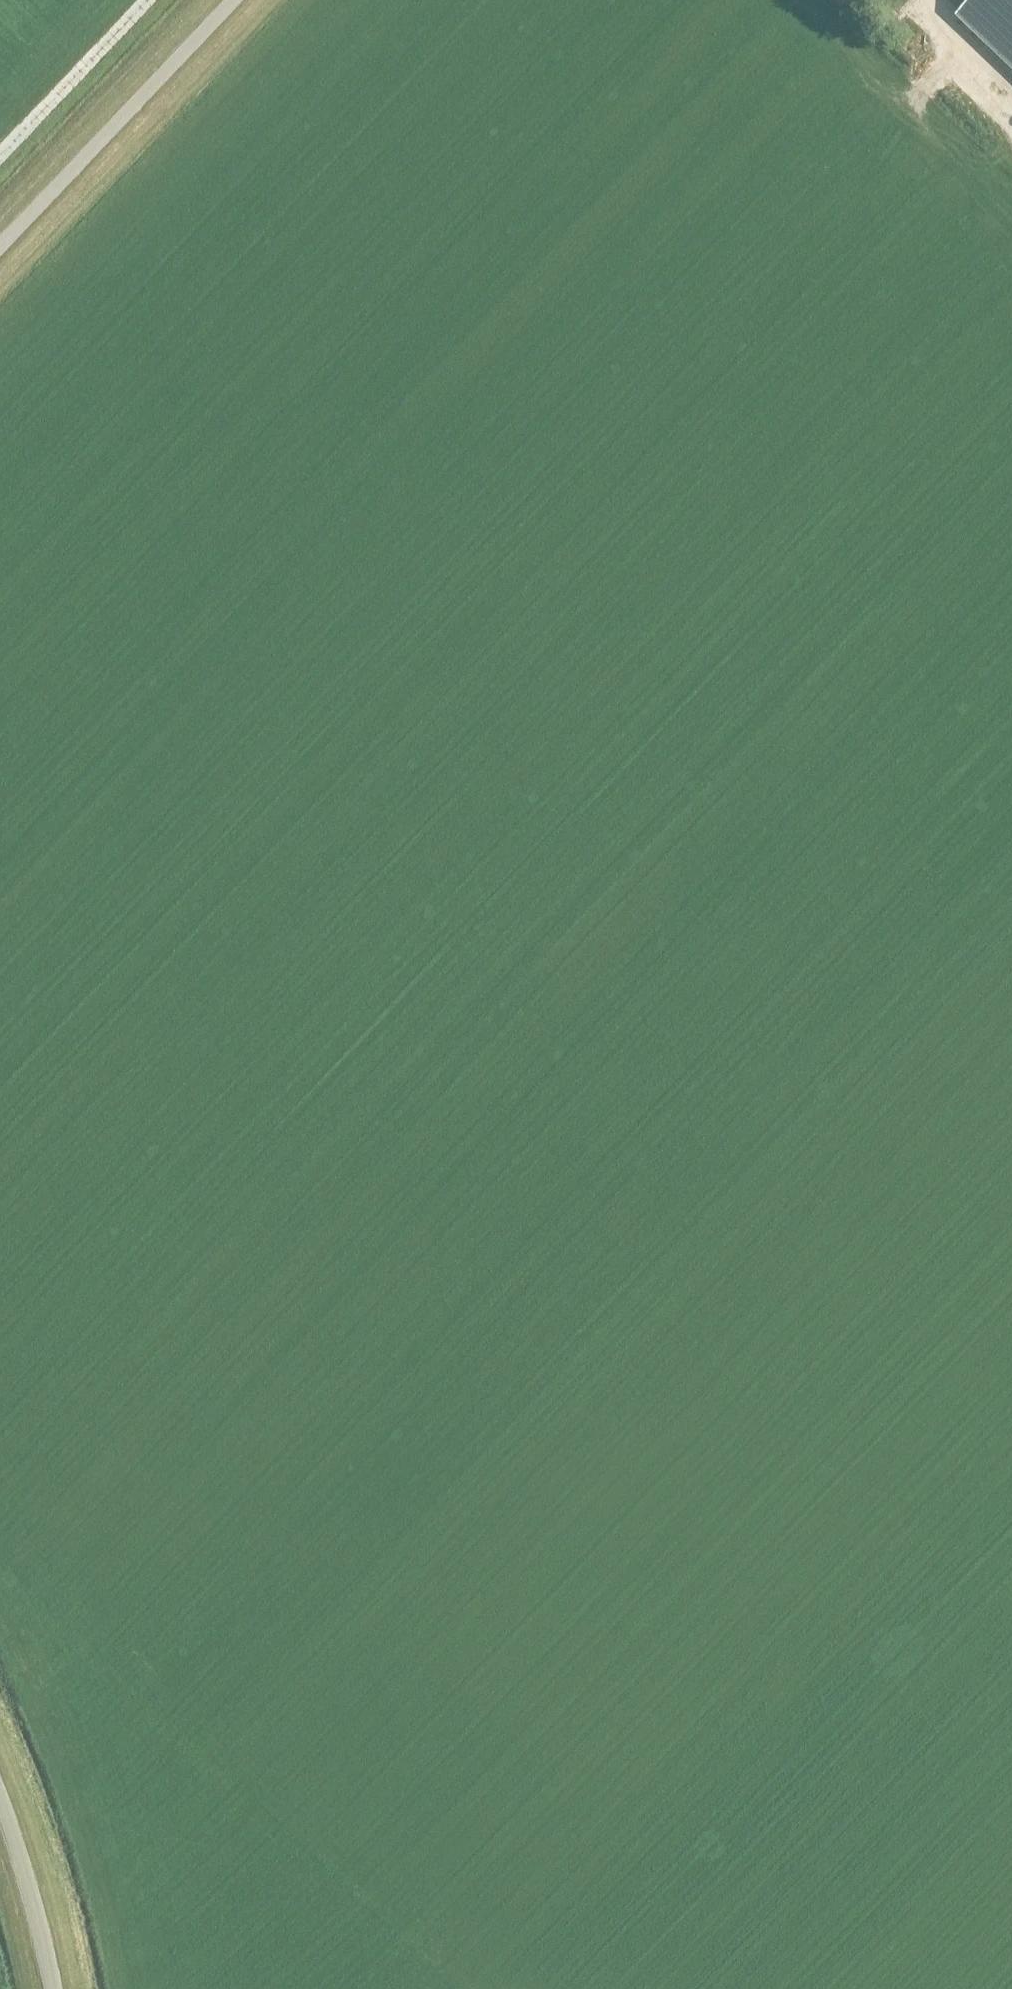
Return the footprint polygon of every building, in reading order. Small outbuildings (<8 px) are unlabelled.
[(963,11),(956,18),(957,18),(959,15),(1011,65),(1011,0),(952,0),(963,11)]
